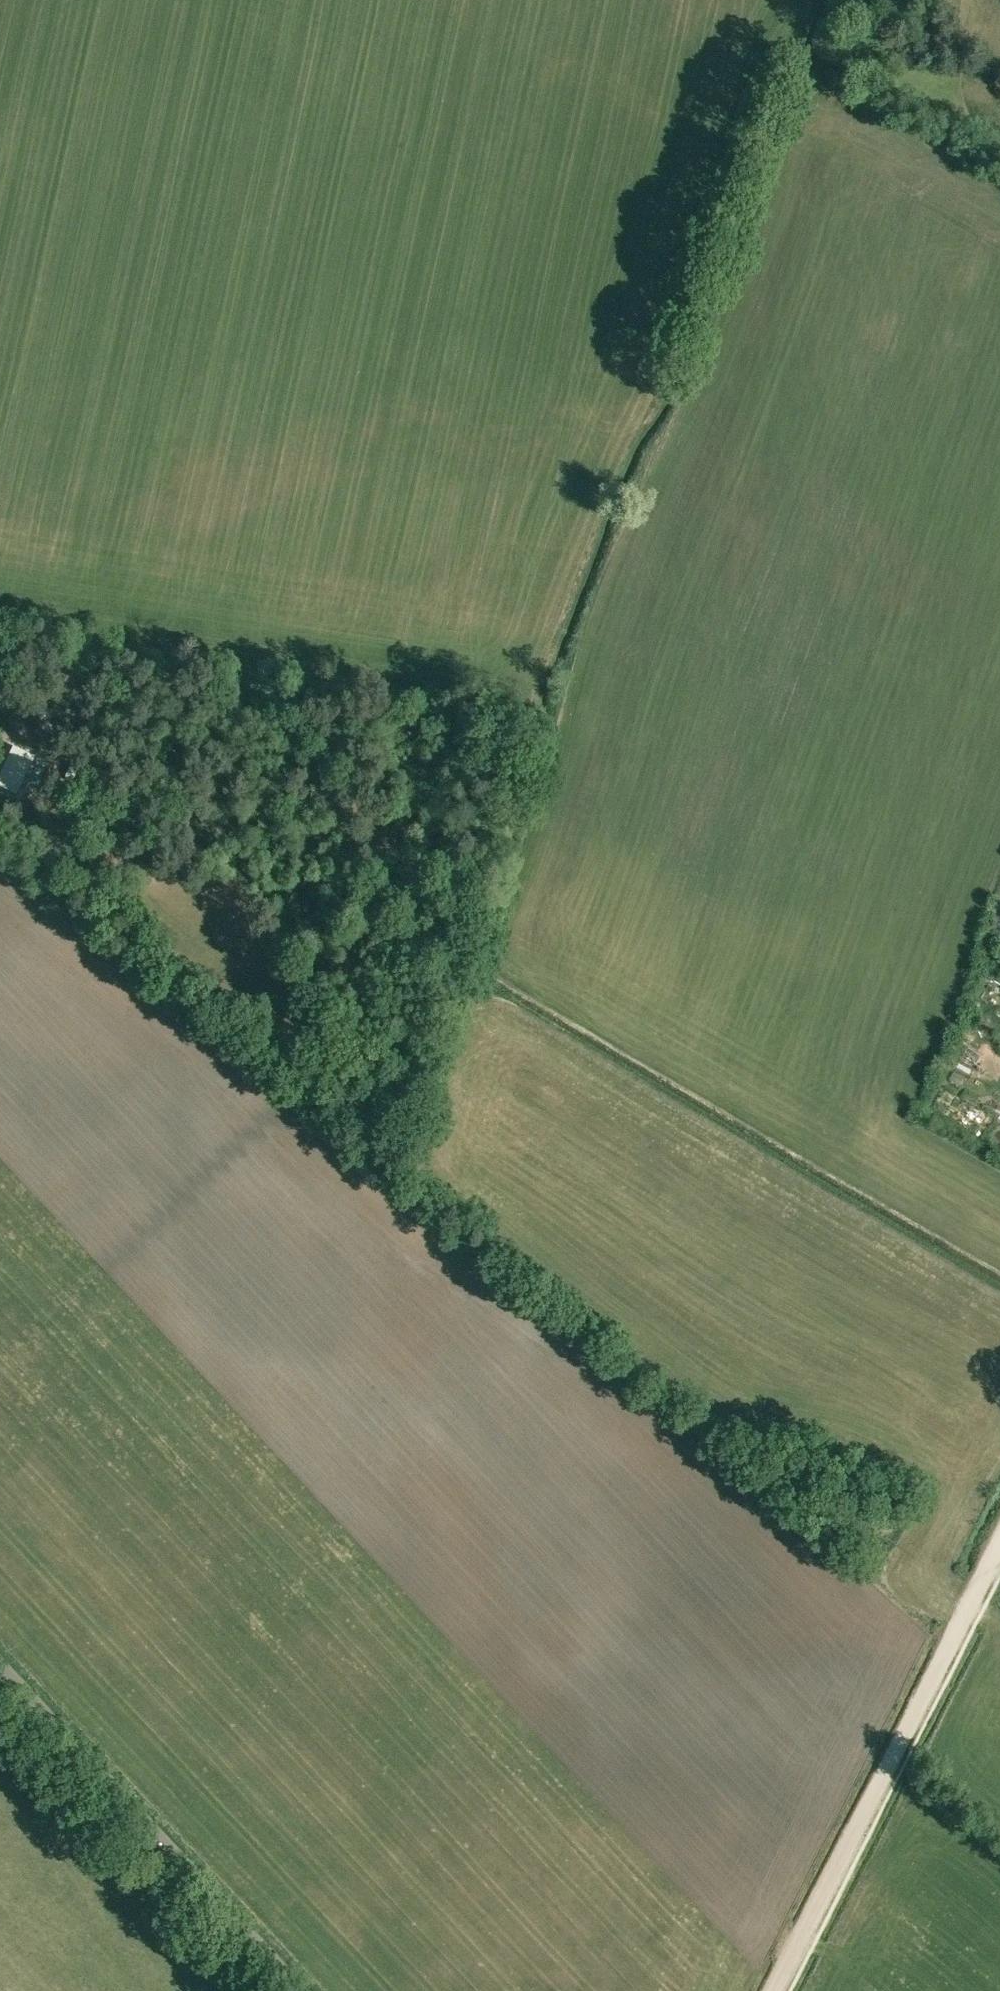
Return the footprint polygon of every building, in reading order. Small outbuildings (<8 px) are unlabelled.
[(35,756),(14,746),(0,776),(0,787),(18,795),(35,756)]
